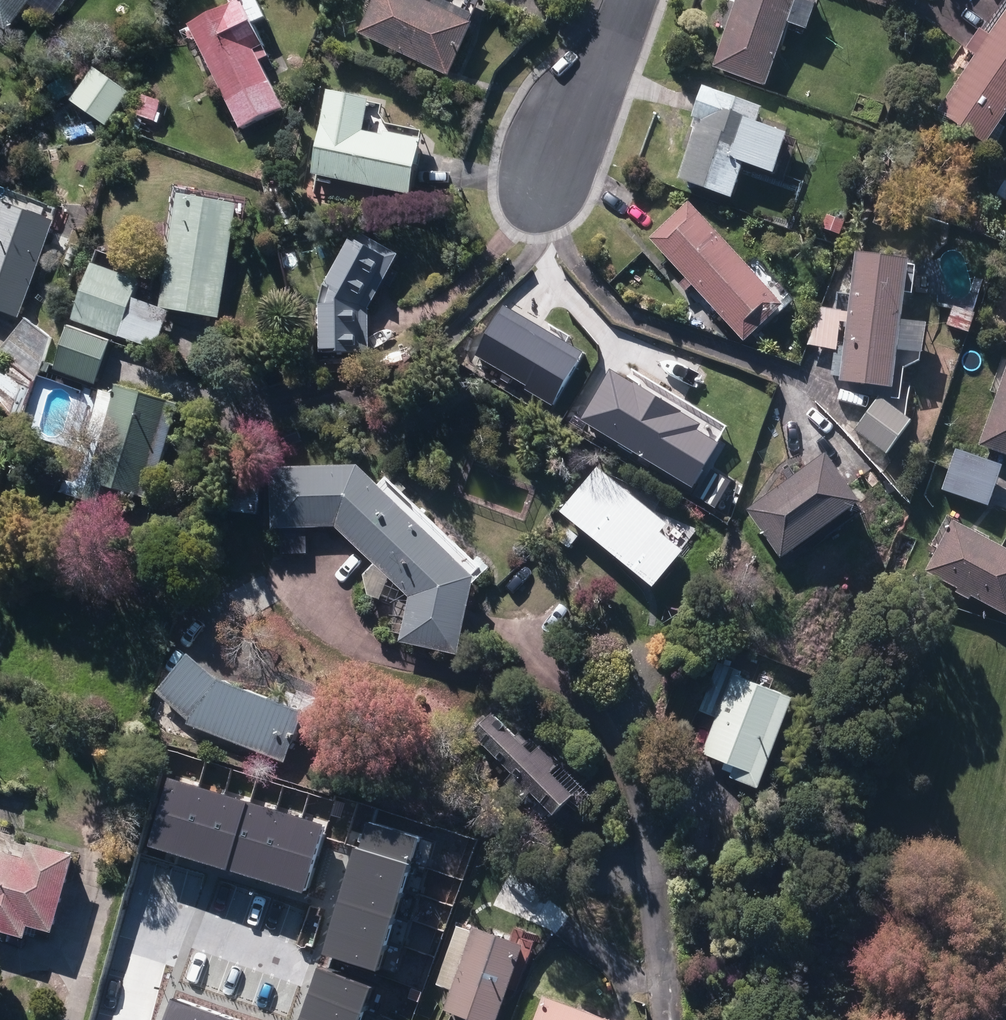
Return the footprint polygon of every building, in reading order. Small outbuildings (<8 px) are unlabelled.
[(50,0),(0,0),(0,33),(6,37),(32,3),(49,16),(57,5),(50,0)] [(450,81),(474,28),(471,27),(484,0),(447,0),(445,4),(437,0),(368,0),(365,6),(372,9),(359,39),(450,81)] [(765,89),(787,28),(806,35),(819,1),(817,0),(739,0),(714,72),(765,89)] [(196,45),(242,133),(283,111),(260,67),(270,61),(254,30),(267,24),(255,1),(243,8),(242,6),(181,38),(187,50),(196,45)] [(986,149),(1005,120),(1005,12),(987,40),(980,35),(966,54),(976,61),(939,116),(986,149)] [(856,97),(867,101),(874,86),(862,81),(856,97)] [(678,184),(732,203),(744,170),(775,181),(789,140),(757,129),(762,115),(703,94),(693,124),(698,126),(678,184)] [(311,179),(411,200),(424,137),(386,129),(381,120),(383,110),(328,98),(311,179)] [(133,130),(151,136),(154,126),(158,127),(161,117),(165,118),(168,109),(161,107),(162,106),(143,100),(133,130)] [(1005,204),(1005,185),(997,199),(1005,204)] [(19,317),(54,220),(49,218),(54,206),(6,189),(3,198),(0,197),(0,310),(19,317)] [(160,307),(220,316),(238,202),(178,192),(160,307)] [(858,223),(869,228),(876,212),(865,207),(858,223)] [(692,290),(745,346),(784,310),(689,208),(650,244),(687,283),(680,289),(686,295),(692,290)] [(821,232),(839,239),(845,225),(827,218),(821,232)] [(320,358),(369,358),(369,311),(399,260),(356,235),(326,288),(330,290),(329,304),(328,305),(328,310),(320,310),(320,358)] [(839,388),(892,395),(896,367),(919,371),(925,330),(900,327),(909,265),(856,259),(848,315),(822,311),(809,350),(836,354),(840,326),(848,327),(839,388)] [(72,319),(157,349),(170,311),(133,297),(140,278),(92,262),(72,319)] [(826,309),(837,310),(837,299),(827,298),(826,309)] [(947,330),(970,337),(977,318),(954,310),(947,330)] [(926,325),(939,327),(940,313),(927,312),(926,325)] [(0,351),(25,371),(49,341),(25,322),(0,351)] [(52,369),(96,384),(111,339),(67,324),(52,369)] [(647,458),(677,475),(709,422),(672,400),(676,392),(653,379),(649,386),(613,365),(597,391),(613,401),(599,424),(650,453),(647,458)] [(21,425),(34,382),(23,373),(15,383),(1,371),(0,373),(0,409),(21,425)] [(1005,460),(1005,374),(979,450),(1005,460)] [(83,501),(114,510),(120,490),(150,499),(178,403),(117,386),(115,393),(100,389),(90,423),(105,427),(83,501)] [(546,416),(582,438),(600,409),(563,387),(546,416)] [(855,435),(886,459),(911,425),(880,401),(855,435)] [(942,494),(989,511),(1003,470),(957,453),(942,494)] [(747,513),(782,564),(861,509),(826,459),(747,513)] [(5,473),(16,476),(19,466),(9,463),(5,473)] [(399,641),(459,653),(475,575),(359,466),(270,468),(272,527),(286,527),(287,555),(305,554),(304,527),(334,526),(374,563),(364,574),(367,596),(407,604),(399,641)] [(231,513),(260,514),(262,472),(234,471),(231,513)] [(561,518),(655,592),(683,555),(660,537),(668,528),(598,472),(561,518)] [(1005,621),(1005,554),(954,524),(925,576),(1005,621)] [(558,547),(568,555),(580,540),(569,533),(558,547)] [(202,731),(285,762),(304,710),(218,678),(189,654),(156,693),(202,731)] [(730,777),(758,787),(793,696),(739,675),(741,671),(719,662),(700,711),(717,718),(704,753),(725,762),(722,768),(732,771),(730,777)] [(503,782),(543,820),(564,798),(576,809),(592,793),(541,743),(539,745),(531,737),(525,744),(493,713),(473,734),(512,772),(503,782)] [(196,787),(167,778),(146,847),(169,854),(175,856),(196,787)] [(223,795),(196,787),(175,856),(202,864),(223,795)] [(223,795),(202,864),(228,872),(249,803),(223,795)] [(276,811),(249,803),(228,872),(255,880),(276,811)] [(276,811),(255,880),(281,888),(301,818),(276,811)] [(325,825),(301,818),(281,888),(304,895),(325,825)] [(365,823),(358,847),(409,863),(416,838),(365,823)] [(25,935),(29,922),(53,929),(75,852),(30,840),(25,855),(0,848),(0,928),(25,935)] [(400,892),(409,863),(358,847),(353,846),(345,875),(400,892)] [(400,892),(345,875),(336,904),(392,920),(400,892)] [(384,946),(392,920),(336,904),(328,929),(384,946)] [(469,1019),(497,1019),(524,943),(474,925),(472,932),(458,927),(442,972),(455,976),(442,1011),(469,1019)] [(384,946),(328,929),(320,955),(377,971),(384,946)] [(371,987),(316,968),(307,994),(361,1013),(371,987)] [(307,994),(297,1019),(358,1019),(361,1013),(307,994)] [(543,994),(534,1019),(618,1019),(543,994)] [(170,999),(163,1019),(225,1019),(170,999)]
